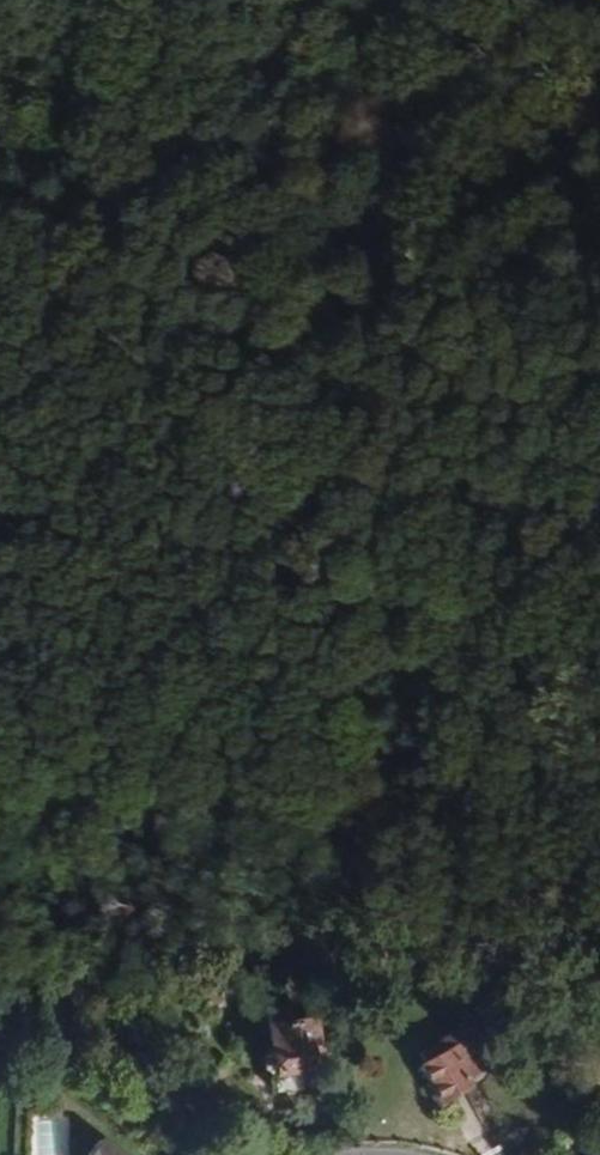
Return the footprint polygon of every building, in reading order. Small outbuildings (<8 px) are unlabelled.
[(309,1057),(308,1047),(318,1045),(315,1021),(266,1028),(269,1054),(262,1060),(264,1074),(274,1079),(298,1077),(312,1075),(309,1057)] [(423,1063),(416,1067),(438,1108),(469,1090),(465,1081),(482,1071),(459,1031),(417,1054),(423,1063)] [(319,1056),(318,1045),(308,1047),(309,1057),(319,1056)] [(299,1092),(298,1077),(274,1079),(276,1095),(299,1092)] [(340,1088),(327,1090),(330,1107),(342,1106),(340,1088)] [(90,1154),(119,1154),(101,1141),(90,1154)]
